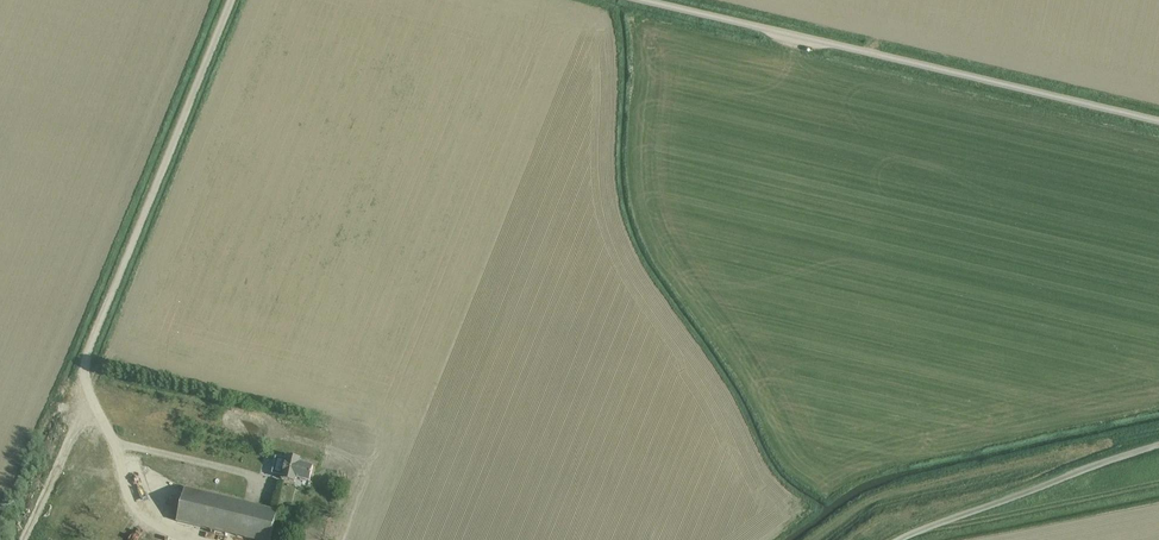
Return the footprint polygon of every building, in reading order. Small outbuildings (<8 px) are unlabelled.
[(278,472),(279,455),(270,454),(268,471),(278,472)] [(287,456),(281,480),(295,484),(296,479),(310,482),(313,467),(300,464),(301,459),(287,456)] [(176,522),(252,539),(271,539),(278,512),(184,489),(176,522)]
